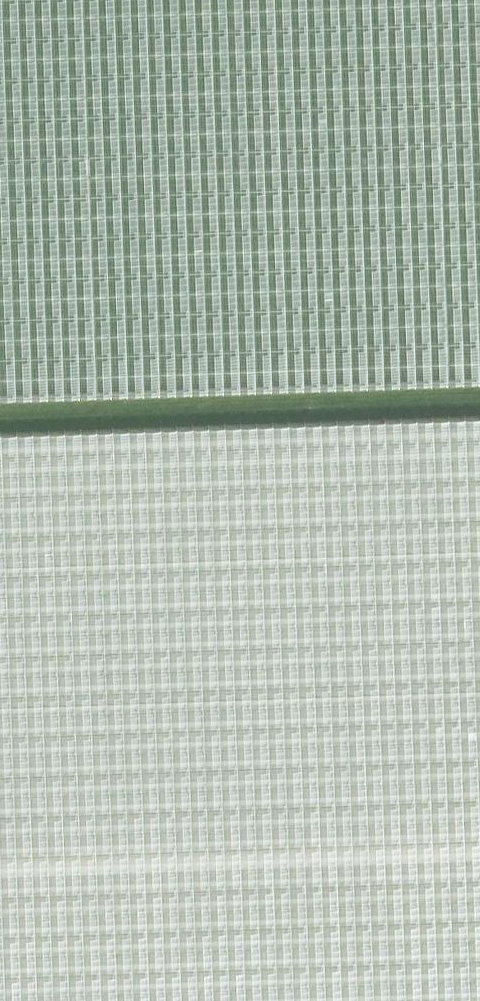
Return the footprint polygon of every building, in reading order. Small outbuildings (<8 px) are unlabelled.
[(479,380),(479,0),(0,0),(0,397),(479,380)] [(0,432),(0,1000),(479,1000),(479,416),(0,432)]
